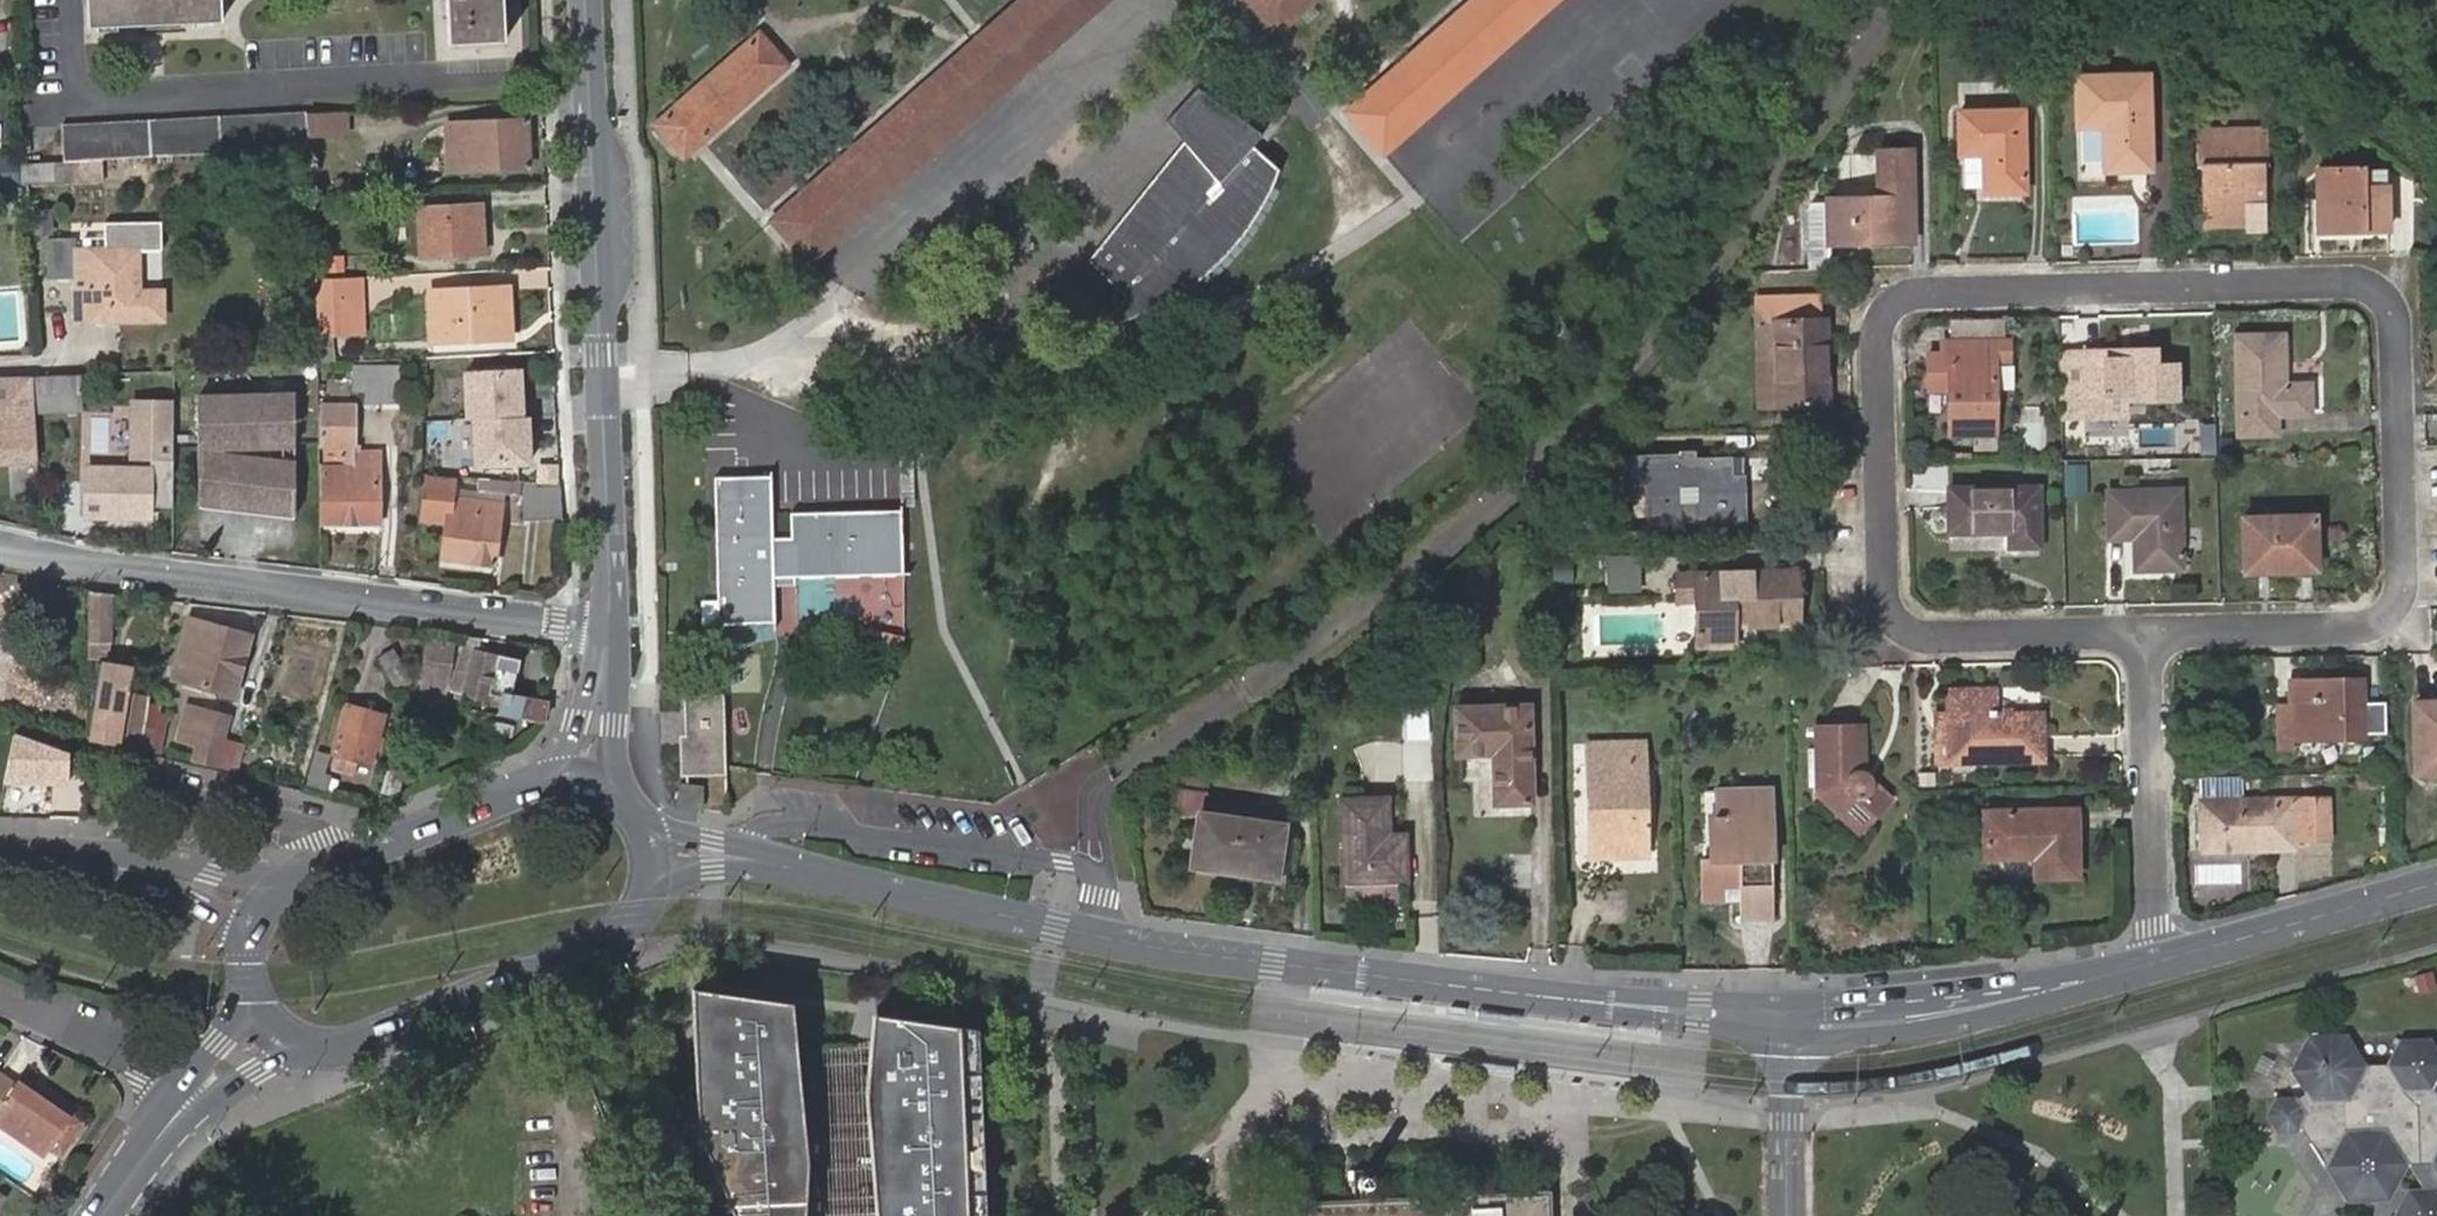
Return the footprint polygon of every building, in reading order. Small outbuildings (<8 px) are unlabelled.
[(86,28),(220,23),(219,0),(85,0),(86,28)] [(449,46),(504,42),(501,0),(446,0),(449,46)] [(767,219),(803,261),(1110,0),(1026,0),(767,219)] [(1282,40),(1324,1),(1323,0),(1245,0),(1282,40)] [(1348,118),(1386,161),(1564,0),(1478,0),(1348,118)] [(757,36),(708,81),(736,113),(786,68),(757,36)] [(2069,74),(2070,124),(2097,123),(2099,168),(2144,167),(2140,73),(2069,74)] [(736,113),(708,81),(657,127),(684,159),(736,113)] [(1180,142),(1087,260),(1114,289),(1122,280),(1132,289),(1123,298),(1095,328),(1132,317),(1160,305),(1190,286),(1220,260),(1236,242),(1256,213),(1269,191),(1278,171),(1259,154),(1254,160),(1247,153),(1252,148),(1262,136),(1198,89),(1163,120),(1180,142)] [(1952,110),(1954,152),(1977,152),(1979,190),(2019,188),(2018,108),(1952,110)] [(63,161),(144,157),(307,148),(306,114),(61,127),(63,161)] [(444,124),(447,172),(525,167),(522,121),(444,124)] [(2218,179),(2194,180),(2196,226),(2200,226),(2200,219),(2254,218),(2254,225),(2259,225),(2257,178),(2250,178),(2249,162),(2257,161),(2262,161),(2260,132),(2189,135),(2190,164),(2194,164),(2218,163),(2218,179)] [(1821,197),(1823,243),(1907,239),(1904,146),(1872,148),(1873,195),(1821,197)] [(1259,154),(1252,148),(1247,153),(1254,160),(1259,154)] [(2257,178),(2257,161),(2249,162),(2250,178),(2257,178)] [(2194,164),(2194,180),(2218,179),(2218,163),(2194,164)] [(2310,164),(2314,228),(2382,225),(2380,181),(2356,180),(2355,163),(2310,164)] [(1808,196),(1808,240),(1821,240),(1821,196),(1808,196)] [(416,210),(419,259),(481,255),(479,206),(416,210)] [(155,219),(98,219),(99,247),(68,247),(68,235),(42,235),(42,275),(70,274),(71,316),(156,315),(156,288),(131,289),(131,248),(156,247),(155,219)] [(348,279),(311,280),(313,338),(329,337),(330,300),(347,299),(348,279)] [(1122,280),(1114,289),(1123,298),(1132,289),(1122,280)] [(500,318),(507,319),(505,291),(429,294),(431,342),(501,340),(500,318)] [(1766,323),(1770,407),(1821,404),(1818,320),(1813,320),(1812,297),(1746,299),(1748,325),(1766,323)] [(1752,407),(1770,407),(1766,323),(1748,325),(1752,407)] [(2232,335),(2235,432),(2272,431),(2271,410),(2305,409),(2304,382),(2278,382),(2276,334),(2232,335)] [(1944,342),(1947,435),(1994,434),(1990,341),(1944,342)] [(2117,357),(2117,349),(2078,350),(2081,415),(2119,413),(2119,393),(2127,393),(2127,396),(2167,395),(2166,362),(2151,362),(2150,347),(2125,348),(2125,357),(2117,357)] [(2125,348),(2117,349),(2117,357),(2125,357),(2125,348)] [(329,351),(313,352),(314,364),(330,363),(329,351)] [(348,368),(349,393),(361,393),(362,406),(396,406),(397,369),(348,368)] [(80,411),(78,372),(32,373),(34,413),(80,411)] [(34,413),(32,373),(0,374),(0,460),(37,457),(34,413)] [(471,389),(473,448),(531,447),(530,401),(516,401),(515,387),(471,389)] [(291,392),(197,395),(197,445),(291,442),(291,392)] [(315,407),(316,449),(322,449),(322,460),(336,460),(336,469),(321,469),(322,527),(377,525),(373,455),(352,455),(349,408),(315,407)] [(292,461),(197,452),(197,500),(293,510),(292,461)] [(1674,466),(1675,462),(1674,459),(1613,460),(1612,486),(1642,486),(1643,530),(1693,529),(1692,506),(1705,506),(1705,511),(1713,512),(1723,511),(1723,505),(1737,505),(1736,480),(1712,480),(1712,462),(1689,462),(1689,465),(1674,466)] [(87,467),(87,515),(149,516),(150,468),(87,467)] [(770,475),(713,475),(716,622),(765,621),(764,605),(773,605),(772,584),(772,570),(789,570),(788,575),(791,575),(901,574),(900,511),(789,512),(789,535),(771,536),(770,475)] [(444,524),(440,562),(492,568),(498,507),(450,502),(452,483),(426,481),(422,521),(444,524)] [(1941,489),(1943,533),(2004,532),(2004,548),(2036,546),(2033,486),(1941,489)] [(484,487),(483,496),(523,499),(523,489),(484,487)] [(2102,491),(2103,533),(2137,532),(2138,570),(2177,569),(2174,489),(2102,491)] [(562,514),(560,492),(532,490),(530,510),(562,514)] [(197,500),(198,506),(294,517),(293,510),(197,500)] [(1738,528),(1737,505),(1723,505),(1723,511),(1713,512),(1714,529),(1738,528)] [(2236,514),(2239,569),(2310,568),(2308,513),(2236,514)] [(772,570),(772,584),(791,584),(791,575),(788,575),(789,570),(772,570)] [(1690,603),(1692,647),(1729,646),(1728,627),(1791,625),(1789,575),(1672,578),(1673,603),(1690,603)] [(111,593),(88,590),(86,640),(111,641),(111,593)] [(773,605),(764,605),(765,621),(773,621),(773,605)] [(190,619),(173,678),(232,695),(250,636),(190,619)] [(482,637),(468,636),(454,667),(468,673),(461,694),(484,699),(486,690),(501,694),(497,714),(539,722),(544,703),(512,696),(520,659),(477,650),(482,637)] [(430,641),(419,686),(438,691),(450,645),(430,641)] [(2,696),(14,648),(0,644),(0,696),(2,696)] [(373,656),(385,683),(398,677),(386,650),(373,656)] [(92,709),(85,708),(84,734),(98,737),(101,729),(107,730),(106,735),(119,738),(118,742),(133,745),(144,694),(122,690),(126,666),(102,661),(92,709)] [(2287,678),(2287,701),(2288,715),(2272,716),(2273,748),(2288,747),(2288,738),(2359,735),(2356,677),(2287,678)] [(1946,693),(1949,763),(2039,760),(2037,716),(1991,717),(1990,691),(1946,693)] [(32,695),(32,712),(73,712),(73,695),(32,695)] [(720,699),(682,700),(685,776),(723,773),(720,699)] [(2288,715),(2287,701),(2272,702),(2272,716),(2288,715)] [(2413,702),(2417,770),(2436,769),(2436,702),(2413,702)] [(345,704),(331,751),(368,760),(381,713),(345,704)] [(229,768),(236,743),(219,738),(226,718),(186,707),(178,738),(216,751),(213,764),(229,768)] [(1454,713),(1455,765),(1490,763),(1493,809),(1527,807),(1523,713),(1454,713)] [(141,727),(137,750),(155,754),(159,731),(141,727)] [(1814,731),(1816,795),(1857,836),(1889,802),(1869,784),(1866,778),(1860,773),(1858,729),(1814,731)] [(65,738),(56,770),(74,775),(84,743),(65,738)] [(256,749),(236,743),(229,768),(250,774),(256,749)] [(1585,750),(1589,862),(1643,860),(1640,749),(1585,750)] [(316,754),(307,785),(318,787),(327,757),(316,754)] [(1701,863),(1701,903),(1722,902),(1721,891),(1736,891),(1737,922),(1770,921),(1766,793),(1715,794),(1716,819),(1708,820),(1709,862),(1701,863)] [(2197,801),(2199,851),(2291,847),(2288,798),(2197,801)] [(2298,799),(2301,839),(2325,838),(2323,798),(2298,799)] [(1387,851),(1386,837),(1385,800),(1336,802),(1340,887),(1404,884),(1402,851),(1387,851)] [(2037,850),(2037,859),(2038,878),(2077,877),(2075,812),(1986,814),(1988,860),(2025,859),(2026,850),(2037,850)] [(1199,820),(1193,873),(1240,879),(1241,874),(1272,878),(1278,830),(1199,820)] [(1401,837),(1386,837),(1387,851),(1402,851),(1401,837)] [(2025,859),(2037,859),(2037,850),(2026,850),(2025,859)] [(692,992),(698,1135),(733,1215),(805,1215),(808,1167),(791,1005),(692,992)] [(875,1016),(866,1100),(876,1215),(986,1215),(976,1033),(875,1016)] [(2323,1165),(2322,1167),(2344,1203),(2386,1201),(2406,1164),(2428,1163),(2436,1178),(2436,1052),(2427,1036),(2398,1037),(2384,1064),(2365,1064),(2345,1032),(2305,1033),(2287,1069),(2302,1094),(2295,1098),(2293,1096),(2271,1097),(2264,1115),(2274,1134),(2294,1133),(2298,1125),(2302,1133),(2340,1131),(2323,1165)] [(16,1081),(19,1075),(5,1065),(1,1071),(16,1081)] [(74,1111),(19,1075),(16,1081),(1,1071),(0,1072),(0,1123),(45,1153),(74,1111)] [(2302,1133),(2323,1165),(2340,1131),(2302,1133)] [(1310,1201),(1311,1215),(1548,1215),(1546,1187),(1367,1195),(1366,1172),(1347,1173),(1348,1199),(1310,1201)] [(2393,1215),(2436,1215),(2436,1193),(2435,1189),(2406,1190),(2393,1215)]
